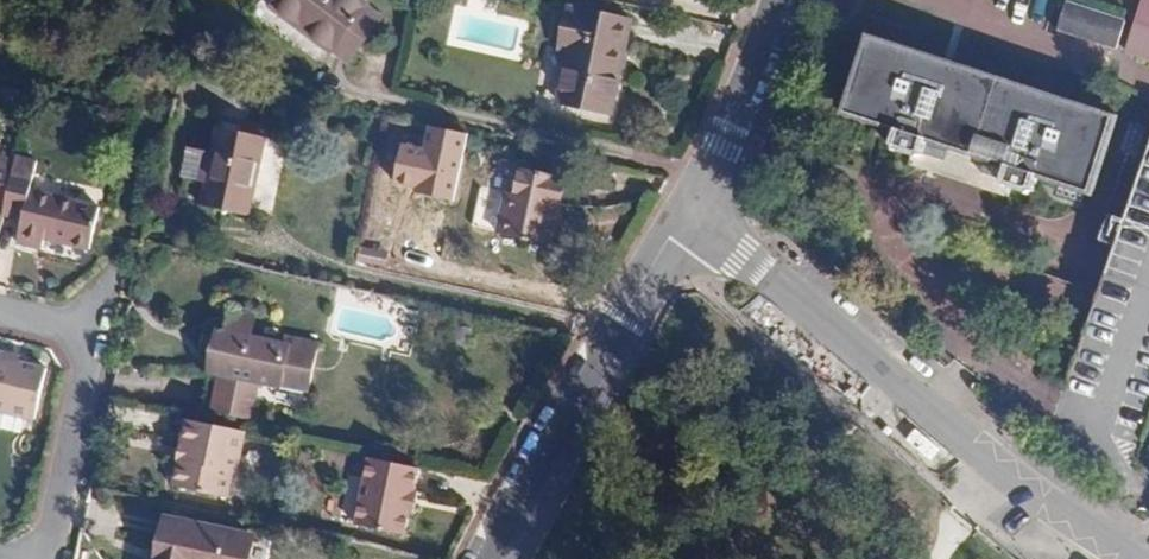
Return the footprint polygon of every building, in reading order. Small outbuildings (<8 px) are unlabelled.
[(365,6),(367,4),(362,0),(275,0),(269,7),(329,52),(330,50),(346,62),(381,18),(365,6)] [(1124,51),(1148,59),(1148,0),(1140,0),(1124,51)] [(1065,2),(1057,34),(1120,48),(1128,16),(1065,2)] [(609,115),(629,21),(567,8),(559,49),(567,51),(556,103),(609,115)] [(915,165),(936,172),(971,185),(995,194),(992,205),(989,213),(1020,224),(1026,205),(1077,224),(1104,149),(857,59),(830,134),(881,152),(874,171),(908,183),(910,176),(915,165)] [(247,216),(266,139),(219,128),(201,205),(247,216)] [(1046,435),(1130,466),(1148,414),(1148,153),(1046,435)] [(4,208),(2,214),(22,219),(17,244),(40,250),(44,238),(89,249),(99,207),(30,190),(37,160),(16,155),(15,161),(4,208)] [(4,208),(15,161),(0,157),(0,207),(4,208)] [(775,162),(763,159),(758,177),(769,181),(775,162)] [(932,184),(936,172),(915,165),(910,176),(932,184)] [(552,208),(559,210),(565,182),(519,171),(512,197),(504,195),(495,233),(544,244),(552,208)] [(995,194),(971,185),(967,195),(992,205),(995,194)] [(551,246),(559,210),(552,208),(544,244),(551,246)] [(371,262),(373,251),(360,248),(357,259),(371,262)] [(387,254),(373,251),(371,262),(384,266),(387,254)] [(252,421),(260,384),(261,378),(312,389),(321,345),(287,338),(285,346),(252,339),(257,316),(232,310),(223,351),(228,352),(224,374),(222,374),(214,413),(252,421)] [(33,420),(46,368),(20,362),(19,365),(4,361),(5,355),(0,354),(0,412),(33,420)] [(20,359),(5,355),(4,361),(19,365),(20,362),(20,359)] [(261,378),(260,384),(310,395),(312,389),(261,378)] [(245,433),(186,420),(177,461),(182,470),(178,486),(225,497),(231,473),(236,474),(245,433)] [(416,495),(422,470),(371,460),(355,528),(406,539),(411,517),(417,518),(421,496),(416,495)] [(182,470),(177,461),(172,485),(178,486),(182,470)] [(253,535),(166,517),(158,558),(248,558),(253,535)]
